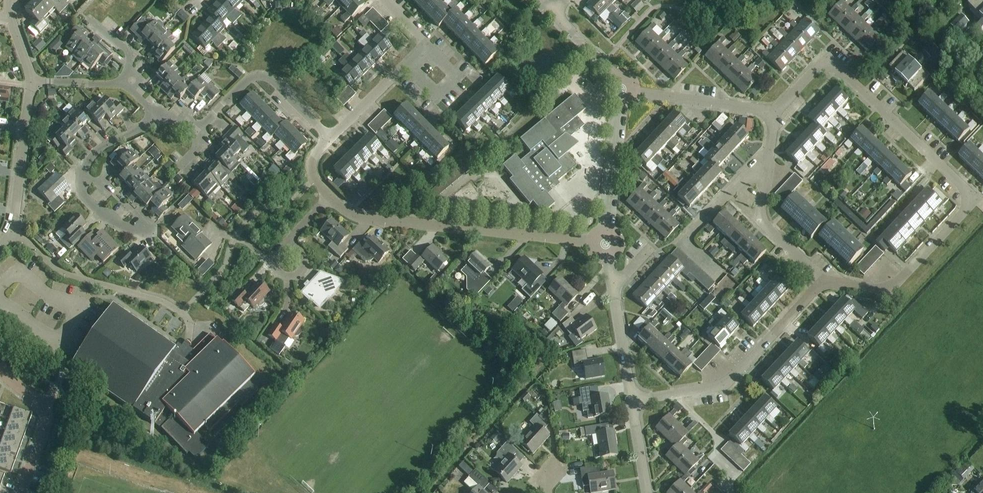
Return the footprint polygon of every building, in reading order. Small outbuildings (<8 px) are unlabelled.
[(52,0),(35,0),(34,1),(48,15),(54,9),(59,15),(67,6),(61,0),(54,0),(53,1),(52,0)] [(236,0),(219,0),(217,2),(237,21),(241,17),(237,13),(234,10),(240,4),(236,0)] [(249,1),(248,1),(252,5),(253,5),(256,10),(261,7),(256,1),(257,1),(256,0),(247,0),(249,1)] [(341,7),(346,13),(344,16),(340,19),(344,24),(363,5),(359,0),(348,0),(341,7)] [(413,1),(421,10),(431,0),(414,0),(413,1)] [(421,10),(429,18),(441,7),(441,6),(436,1),(437,0),(431,0),(421,10)] [(441,6),(441,7),(429,18),(438,27),(442,23),(450,15),(444,10),(451,3),(448,0),(447,0),(441,6)] [(614,14),(600,0),(591,0),(586,5),(595,15),(599,18),(599,17),(606,11),(611,17),(614,14)] [(614,14),(617,11),(611,5),(616,0),(600,0),(614,14)] [(637,13),(644,6),(637,0),(630,7),(637,13)] [(828,16),(837,25),(851,11),(850,10),(844,4),(847,0),(841,0),(840,1),(841,2),(828,16)] [(968,5),(982,21),(982,0),(973,0),(968,5)] [(34,1),(25,11),(34,20),(30,25),(40,34),(48,26),(43,21),(48,15),(34,1)] [(237,21),(217,2),(207,12),(211,16),(212,16),(221,24),(226,18),(229,21),(233,25),(237,21)] [(454,12),(450,15),(442,23),(450,31),(462,20),(462,19),(457,14),(464,7),(460,4),(453,11),(454,12)] [(855,5),(850,10),(851,11),(837,25),(847,34),(860,20),(860,19),(853,13),(858,8),(855,5)] [(176,6),(171,11),(176,16),(181,11),(176,6)] [(376,13),(372,9),(364,17),(368,21),(376,13)] [(184,24),(189,18),(181,11),(177,16),(176,16),(184,24)] [(617,11),(614,14),(618,17),(624,24),(630,18),(625,12),(622,15),(617,11)] [(462,20),(450,31),(459,40),(471,28),(470,27),(465,22),(472,16),(468,12),(462,19),(462,20)] [(661,12),(657,16),(661,21),(665,17),(661,12)] [(376,13),(368,21),(372,25),(380,17),(376,13)] [(864,14),(860,19),(860,20),(847,34),(857,43),(870,29),(863,22),(868,17),(864,14)] [(969,22),(962,15),(951,26),(958,33),(969,22)] [(212,16),(211,16),(202,26),(221,45),(226,41),(222,37),(221,37),(219,35),(225,28),(221,24),(212,16)] [(380,17),(372,25),(376,29),(384,21),(380,17)] [(618,17),(611,24),(618,30),(624,24),(618,17)] [(154,22),(150,27),(141,19),(130,31),(139,39),(137,40),(141,44),(145,40),(149,44),(163,30),(162,29),(163,28),(163,26),(163,25),(160,22),(158,22),(157,22),(156,23),(154,22)] [(809,43),(818,33),(804,20),(797,27),(792,22),(789,25),(794,30),(795,30),(809,43)] [(388,26),(384,21),(376,29),(380,34),(388,26)] [(477,21),(470,27),(471,28),(459,40),(467,49),(479,37),(479,36),(474,31),(480,25),(477,21)] [(943,22),(935,30),(942,37),(950,28),(943,22)] [(870,29),(857,43),(867,53),(880,39),(873,32),(878,27),(874,23),(870,29)] [(648,30),(635,43),(645,52),(658,39),(657,38),(651,32),(656,27),(652,24),(647,29),(648,30)] [(221,45),(202,26),(192,36),(205,49),(211,42),(213,45),(217,49),(221,45)] [(337,38),(342,32),(336,26),(330,32),(337,38)] [(72,57),(86,41),(82,37),(86,32),(82,29),(81,31),(76,27),(68,36),(73,40),(65,48),(73,55),(72,57)] [(488,45),(487,45),(482,40),(489,33),(486,29),(479,36),(479,37),(467,49),(476,57),(488,45)] [(795,30),(794,30),(788,36),(780,29),(777,33),(785,40),(785,39),(799,53),(809,43),(795,30)] [(163,30),(149,44),(154,48),(149,52),(153,56),(171,37),(169,36),(163,30)] [(321,44),(327,40),(321,30),(315,33),(321,44)] [(171,37),(153,56),(158,61),(157,62),(160,65),(174,50),(169,45),(179,35),(176,32),(171,37)] [(662,33),(657,38),(658,39),(645,52),(654,62),(667,48),(667,47),(660,41),(665,36),(662,33)] [(734,43),(740,37),(735,33),(733,35),(732,34),(729,38),(734,43)] [(365,35),(362,39),(381,58),(391,48),(378,35),(372,41),(370,39),(370,38),(366,35),(365,35)] [(86,41),(72,57),(81,64),(82,63),(95,49),(97,47),(102,41),(96,36),(92,40),(94,42),(90,47),(86,43),(87,41),(86,41)] [(39,38),(32,46),(39,52),(46,45),(39,38)] [(493,38),(487,45),(488,45),(476,57),(484,66),(496,54),(490,48),(497,42),(493,38)] [(727,53),(727,52),(720,46),(725,41),(722,38),(717,43),(717,44),(704,57),(714,66),(727,53)] [(381,58),(362,39),(357,43),(361,47),(362,47),(364,49),(358,55),(371,68),(381,58)] [(785,39),(785,40),(779,46),(774,41),(771,45),(776,50),(776,49),(790,62),(799,53),(785,39)] [(57,40),(50,47),(48,48),(54,54),(63,45),(57,40)] [(667,48),(654,62),(664,71),(677,57),(676,57),(670,51),(675,45),(672,42),(667,47),(667,48)] [(923,51),(931,59),(939,50),(931,42),(923,51)] [(338,43),(333,48),(339,54),(344,49),(338,43)] [(194,52),(186,44),(182,48),(190,56),(194,52)] [(731,47),(727,52),(727,53),(714,66),(724,76),(737,62),(736,61),(730,55),(735,50),(731,47)] [(99,52),(95,49),(82,63),(90,70),(98,62),(102,66),(110,57),(106,53),(107,52),(103,48),(99,52)] [(776,49),(776,50),(770,56),(765,51),(761,55),(767,60),(767,59),(781,72),(790,62),(776,49)] [(678,55),(676,57),(677,57),(664,71),(674,81),(687,67),(680,60),(685,55),(681,51),(681,52),(678,55)] [(200,58),(195,52),(191,57),(196,62),(200,58)] [(346,54),(342,58),(361,78),(371,68),(358,55),(352,61),(350,58),(346,54)] [(903,54),(889,69),(914,93),(928,78),(903,54)] [(741,56),(736,61),(737,62),(724,76),(733,85),(747,71),(746,70),(740,65),(745,59),(741,56)] [(328,71),(336,63),(331,57),(322,65),(328,71)] [(361,78),(342,58),(338,63),(341,66),(342,66),(344,69),(338,75),(342,79),(338,83),(345,90),(348,87),(349,86),(351,88),(361,78)] [(924,62),(920,58),(915,62),(920,67),(924,62)] [(759,59),(754,64),(760,70),(765,65),(759,59)] [(207,61),(204,64),(209,69),(215,63),(207,61)] [(159,89),(177,70),(169,63),(156,76),(160,81),(156,86),(159,89)] [(40,73),(45,69),(41,64),(36,68),(40,73)] [(751,65),(746,70),(747,71),(733,85),(744,95),(757,81),(749,74),(754,69),(751,65)] [(889,69),(883,76),(887,80),(893,73),(889,69)] [(181,74),(177,70),(159,89),(167,96),(185,78),(180,82),(176,78),(181,74)] [(185,78),(167,96),(171,100),(175,95),(180,99),(193,86),(193,85),(185,78)] [(508,89),(497,78),(488,86),(500,98),(501,97),(505,93),(512,99),(516,96),(509,88),(508,89)] [(193,86),(180,99),(180,100),(182,97),(185,100),(189,96),(194,101),(199,95),(202,98),(204,98),(206,96),(211,101),(219,93),(209,84),(207,86),(199,79),(193,85),(193,86)] [(500,98),(488,86),(480,95),(491,106),(492,106),(497,101),(503,108),(507,104),(501,97),(500,98)] [(348,87),(345,90),(343,91),(351,99),(356,95),(348,87)] [(10,89),(0,88),(0,102),(8,103),(10,89)] [(929,115),(941,103),(942,104),(954,91),(950,88),(938,100),(930,93),(919,105),(929,115)] [(848,102),(836,90),(826,101),(839,112),(838,113),(844,119),(847,115),(841,109),(848,102)] [(343,91),(339,95),(347,103),(351,99),(343,91)] [(263,104),(252,93),(240,106),(247,113),(241,119),(246,123),(251,118),(250,117),(263,104)] [(347,103),(339,95),(335,99),(343,107),(347,103)] [(491,106),(480,95),(471,103),(483,115),(484,114),(488,110),(495,116),(499,112),(492,106),(491,106)] [(574,96),(544,121),(519,141),(530,154),(520,163),(515,157),(502,167),(512,179),(509,181),(529,206),(532,203),(542,215),(554,205),(544,193),(576,167),(566,155),(578,145),(575,143),(571,139),(569,138),(575,133),(579,129),(580,130),(584,126),(577,118),(586,110),(574,96)] [(96,99),(92,103),(105,117),(110,121),(115,116),(116,117),(123,110),(115,102),(111,106),(105,100),(100,104),(96,99)] [(839,112),(826,101),(817,111),(830,122),(829,123),(835,129),(835,128),(839,132),(842,128),(832,119),(837,113),(838,113),(839,112)] [(105,117),(92,103),(80,115),(87,122),(87,123),(88,124),(92,119),(102,129),(106,125),(101,121),(105,117)] [(471,103),(463,111),(474,123),(475,122),(480,118),(486,124),(490,121),(484,114),(483,115),(471,103)] [(947,110),(942,104),(941,103),(929,115),(939,124),(950,112),(951,113),(957,107),(953,103),(947,110)] [(273,115),(263,104),(250,117),(251,118),(257,123),(251,129),(256,134),(261,128),(261,127),(273,115)] [(402,126),(414,114),(406,105),(393,117),(399,123),(393,130),(397,133),(403,127),(402,126)] [(87,122),(80,115),(73,108),(65,117),(66,118),(84,136),(88,133),(82,127),(87,123),(87,122)] [(384,110),(380,115),(388,123),(392,119),(384,110)] [(463,111),(454,120),(465,132),(471,126),(478,133),(482,129),(475,122),(474,123),(463,111)] [(678,111),(674,115),(683,124),(687,120),(678,111)] [(830,122),(817,111),(808,120),(814,126),(826,137),(825,138),(831,144),(835,140),(823,128),(828,123),(829,123),(830,122)] [(950,112),(939,124),(949,134),(960,122),(961,123),(967,116),(963,113),(957,119),(951,113),(950,112)] [(402,126),(403,127),(408,132),(401,138),(405,142),(411,136),(411,135),(423,123),(414,114),(402,126)] [(673,114),(665,122),(677,134),(682,138),(687,133),(688,134),(691,131),(683,124),(674,115),(673,114)] [(283,124),(273,115),(261,127),(261,128),(267,134),(261,139),(266,144),(272,138),(271,137),(274,135),(273,134),(283,124)] [(388,123),(380,115),(376,119),(384,127),(388,123)] [(731,130),(725,124),(729,121),(723,115),(716,123),(721,128),(721,129),(739,146),(747,137),(735,126),(731,130)] [(84,136),(66,118),(59,126),(72,139),(73,139),(77,135),(81,139),(84,136)] [(740,118),(739,126),(748,127),(747,133),(753,134),(755,121),(749,121),(749,119),(740,118)] [(376,119),(372,123),(380,131),(384,127),(376,119)] [(283,125),(283,124),(273,134),(274,135),(280,141),(274,147),(279,152),(285,146),(284,145),(296,133),(286,122),(283,125)] [(665,122),(657,131),(675,148),(678,145),(672,139),(677,134),(665,122)] [(960,122),(949,134),(958,143),(969,131),(971,132),(977,126),(973,122),(967,128),(961,123),(960,122)] [(380,131),(372,123),(367,127),(376,135),(380,131)] [(411,135),(411,136),(416,140),(410,146),(413,150),(419,144),(419,143),(431,131),(423,123),(411,135)] [(72,139),(59,126),(56,129),(58,131),(53,135),(51,133),(46,137),(65,157),(73,150),(72,149),(77,143),(73,139),(72,139)] [(826,137),(814,126),(805,135),(817,147),(816,148),(822,154),(826,149),(820,144),(825,138),(826,137)] [(223,141),(218,146),(239,166),(237,163),(240,160),(236,155),(240,151),(239,150),(244,146),(239,142),(240,140),(244,136),(234,127),(230,131),(222,140),(223,141)] [(30,133),(34,137),(40,131),(36,128),(30,133)] [(249,128),(245,132),(250,138),(255,133),(249,128)] [(697,128),(693,133),(697,137),(701,132),(697,128)] [(739,146),(721,129),(718,132),(724,138),(719,143),(732,154),(739,146)] [(872,138),(862,129),(851,140),(850,139),(844,146),(848,150),(854,143),(860,149),(861,150),(872,138)] [(419,143),(419,144),(424,149),(418,155),(422,159),(428,153),(427,152),(439,140),(431,131),(419,143)] [(657,131),(649,139),(661,151),(666,146),(672,151),(675,148),(657,131)] [(307,143),(296,133),(284,145),(285,146),(290,152),(285,157),(289,162),(295,156),(294,155),(307,143)] [(805,135),(796,145),(807,156),(806,158),(813,163),(817,159),(810,153),(816,148),(817,147),(805,135)] [(368,136),(360,145),(372,157),(372,156),(377,151),(383,158),(387,154),(380,147),(379,148),(368,136)] [(259,138),(255,142),(261,148),(265,144),(259,138)] [(861,150),(860,149),(854,155),(858,159),(864,153),(869,158),(871,159),(882,147),(872,138),(861,150)] [(661,151),(649,139),(641,148),(659,165),(660,164),(663,167),(665,164),(657,156),(661,151)] [(732,154),(719,143),(716,139),(711,144),(707,140),(706,141),(705,140),(702,142),(724,162),(732,154)] [(427,152),(428,153),(432,157),(426,164),(429,167),(448,149),(439,140),(427,152)] [(724,162),(702,142),(701,141),(699,144),(703,148),(702,149),(704,150),(700,155),(704,159),(703,159),(708,163),(716,171),(724,162)] [(372,157),(360,145),(351,153),(363,165),(364,165),(369,160),(375,166),(379,163),(372,156),(372,157)] [(796,145),(786,155),(798,166),(797,167),(804,173),(807,169),(801,163),(806,158),(807,156),(796,145)] [(981,156),(982,154),(982,146),(977,152),(970,145),(959,157),(969,167),(980,155),(981,156)] [(239,166),(218,146),(215,149),(219,154),(215,159),(216,159),(230,174),(230,173),(231,174),(239,166)] [(153,159),(160,153),(154,147),(148,153),(153,159)] [(871,159),(869,158),(863,164),(867,168),(868,168),(874,162),(879,167),(880,168),(891,157),(882,147),(871,159)] [(659,165),(641,148),(633,156),(645,168),(650,162),(656,168),(659,165)] [(841,148),(835,155),(838,157),(844,151),(841,148)] [(133,165),(139,160),(130,151),(122,159),(118,155),(110,163),(114,168),(112,169),(116,173),(120,168),(124,173),(125,173),(133,165)] [(351,153),(343,162),(355,174),(355,173),(360,168),(367,175),(367,174),(372,178),(375,175),(364,165),(363,165),(351,153)] [(44,154),(38,160),(43,165),(49,159),(44,154)] [(969,167),(979,176),(982,171),(982,157),(981,156),(980,155),(969,167)] [(880,168),(879,167),(873,174),(877,178),(883,171),(889,177),(890,178),(901,166),(891,157),(880,168)] [(703,168),(697,163),(692,158),(690,161),(694,166),(713,183),(721,175),(716,171),(708,163),(703,168)] [(230,174),(216,159),(211,164),(210,162),(206,166),(211,170),(207,174),(206,173),(205,173),(219,186),(220,188),(228,179),(226,178),(230,174)] [(167,170),(173,164),(168,160),(163,166),(167,170)] [(343,162),(334,171),(346,183),(352,177),(358,183),(362,179),(355,173),(355,174),(343,162)] [(461,167),(466,173),(471,169),(466,163),(461,167)] [(826,164),(821,169),(825,173),(830,168),(826,164)] [(56,170),(51,165),(46,171),(50,175),(56,170)] [(125,173),(124,173),(114,182),(118,186),(123,182),(127,187),(141,173),(133,165),(125,173)] [(274,177),(280,171),(273,165),(268,171),(274,177)] [(292,169),(288,166),(283,171),(287,175),(292,169)] [(442,182),(454,171),(449,166),(437,177),(442,182)] [(713,183),(694,166),(691,169),(697,175),(692,180),(705,192),(713,183)] [(890,178),(889,177),(883,183),(887,187),(893,180),(900,188),(905,183),(912,176),(901,166),(890,178)] [(141,173),(127,187),(131,190),(125,196),(129,200),(148,180),(141,173)] [(219,186),(205,173),(201,178),(196,173),(193,177),(194,179),(191,183),(193,185),(193,186),(195,188),(189,195),(194,201),(201,193),(210,202),(215,196),(212,193),(219,186)] [(255,181),(247,173),(244,177),(250,183),(245,187),(254,196),(262,187),(260,185),(259,186),(254,181),(255,181)] [(68,187),(56,174),(38,192),(49,204),(47,206),(54,213),(64,204),(58,197),(68,187)] [(178,174),(173,178),(178,183),(183,179),(178,174)] [(659,193),(664,187),(650,174),(644,180),(659,193)] [(795,174),(791,179),(799,186),(802,184),(803,182),(795,174)] [(705,192),(692,180),(688,185),(682,179),(679,183),(697,200),(705,192)] [(791,179),(787,183),(795,191),(796,190),(799,186),(791,179)] [(153,185),(148,180),(129,200),(132,203),(137,199),(146,207),(163,190),(164,189),(169,184),(168,183),(162,189),(157,184),(154,184),(153,185)] [(191,188),(185,182),(181,187),(186,192),(191,188)] [(366,183),(356,193),(362,198),(371,189),(366,183)] [(649,198),(649,197),(642,191),(647,186),(644,183),(639,188),(640,188),(626,203),(636,212),(649,198)] [(697,200),(679,183),(675,186),(681,192),(677,197),(689,208),(697,200)] [(787,183),(783,187),(791,195),(792,194),(795,191),(787,183)] [(905,183),(900,188),(906,193),(911,188),(905,183)] [(791,195),(783,187),(779,191),(787,199),(791,195)] [(164,189),(163,190),(146,207),(150,203),(154,208),(149,212),(153,216),(155,214),(159,218),(168,210),(163,206),(172,197),(171,196),(173,195),(168,191),(167,192),(164,189)] [(829,198),(834,193),(829,189),(824,194),(829,198)] [(841,201),(847,195),(842,190),(836,197),(841,201)] [(927,190),(876,243),(885,252),(889,248),(896,255),(943,206),(927,190)] [(787,199),(779,191),(775,195),(783,203),(787,199)] [(247,203),(248,203),(254,197),(249,192),(248,194),(246,192),(241,197),(247,203)] [(653,192),(649,197),(649,198),(636,212),(646,221),(659,207),(658,206),(652,200),(657,195),(653,192)] [(811,209),(796,195),(781,212),(796,226),(811,209)] [(192,200),(189,197),(188,196),(183,201),(187,205),(192,200)] [(834,204),(867,235),(896,204),(893,201),(867,228),(838,200),(834,204)] [(663,201),(658,206),(659,207),(646,221),(655,230),(668,216),(668,215),(662,209),(667,204),(663,201)] [(243,209),(237,203),(232,209),(238,214),(243,209)] [(136,220),(147,218),(145,208),(135,210),(136,220)] [(828,225),(811,209),(796,226),(811,240),(817,233),(819,235),(828,225)] [(865,209),(859,215),(865,221),(870,215),(865,209)] [(673,210),(668,215),(668,216),(655,230),(666,240),(679,225),(672,219),(676,213),(673,210)] [(732,221),(723,213),(706,231),(710,235),(715,229),(720,233),(732,221)] [(61,229),(66,234),(62,237),(64,239),(61,242),(69,250),(82,237),(78,233),(86,225),(76,215),(61,229)] [(184,216),(171,229),(178,235),(175,238),(184,245),(182,247),(195,261),(211,245),(200,235),(202,233),(184,216)] [(221,218),(217,222),(221,226),(225,222),(221,218)] [(323,225),(322,227),(323,229),(320,232),(332,243),(328,248),(340,259),(348,250),(341,244),(348,236),(331,220),(329,223),(326,223),(324,223),(323,225)] [(732,221),(720,233),(725,238),(719,244),(723,247),(740,229),(732,221)] [(828,225),(819,235),(821,236),(819,239),(834,253),(849,237),(832,221),(828,225)] [(740,229),(723,247),(726,250),(732,244),(737,249),(748,236),(740,229)] [(93,232),(90,235),(78,247),(91,261),(96,256),(103,263),(118,248),(102,231),(97,236),(93,232)] [(748,236),(737,249),(742,253),(736,259),(740,263),(757,244),(748,236)] [(849,237),(834,253),(849,267),(864,251),(849,237)] [(361,241),(351,251),(347,256),(350,258),(354,253),(361,260),(363,262),(365,262),(367,263),(370,262),(372,261),(373,259),(378,264),(389,252),(373,238),(366,246),(361,241)] [(52,255),(57,250),(51,244),(46,249),(52,255)] [(757,244),(740,263),(743,266),(748,260),(754,265),(765,252),(757,244)] [(439,252),(432,246),(419,260),(410,251),(402,260),(414,272),(424,261),(437,273),(447,262),(437,253),(439,252)] [(150,258),(139,247),(130,256),(126,251),(116,261),(124,269),(128,264),(136,273),(150,258)] [(712,247),(707,252),(712,257),(717,252),(712,247)] [(876,247),(872,251),(880,259),(884,255),(876,247)] [(673,260),(680,252),(677,249),(669,257),(673,260)] [(872,251),(868,256),(876,263),(880,259),(872,251)] [(684,256),(680,252),(673,260),(677,264),(684,256)] [(491,267),(476,253),(465,265),(467,266),(460,273),(466,278),(466,291),(474,298),(491,280),(484,274),(491,267)] [(688,259),(684,256),(677,264),(681,267),(688,259)] [(868,256),(864,260),(872,267),(876,263),(868,256)] [(669,257),(660,267),(674,280),(674,279),(680,273),(686,278),(689,275),(688,274),(684,271),(681,267),(677,264),(673,260),(669,257)] [(542,274),(524,258),(512,271),(527,284),(522,290),(531,299),(541,287),(535,282),(542,274)] [(692,263),(688,259),(681,267),(684,271),(692,263)] [(338,264),(334,260),(328,266),(332,270),(338,264)] [(864,260),(860,264),(868,272),(872,267),(864,260)] [(696,266),(692,263),(684,271),(688,274),(696,266)] [(860,264),(856,268),(864,276),(868,272),(860,264)] [(765,265),(761,270),(766,275),(770,270),(765,265)] [(688,274),(689,275),(692,278),(699,270),(696,266),(688,274)] [(660,267),(651,276),(665,290),(665,289),(671,283),(676,288),(680,284),(674,279),(674,280),(660,267)] [(735,269),(730,274),(734,278),(739,273),(735,269)] [(703,273),(699,270),(692,278),(696,281),(703,273)] [(703,273),(696,281),(700,285),(707,277),(703,273)] [(773,282),(768,288),(767,288),(779,300),(787,290),(776,280),(777,279),(771,273),(767,277),(773,282)] [(303,286),(306,289),(301,294),(309,301),(310,300),(319,308),(328,298),(329,299),(334,294),(334,293),(343,283),(341,282),(320,274),(310,284),(307,282),(303,286)] [(665,290),(651,276),(642,286),(656,299),(662,292),(667,297),(668,297),(666,299),(672,304),(676,299),(665,289),(665,290)] [(707,277),(700,285),(703,288),(711,281),(707,277)] [(577,295),(560,279),(548,290),(562,304),(551,315),(560,323),(567,315),(568,314),(563,310),(577,295)] [(711,281),(703,288),(707,292),(714,284),(711,281)] [(232,294),(235,297),(231,301),(238,308),(238,307),(244,312),(250,306),(253,309),(257,305),(257,306),(259,306),(261,306),(262,306),(263,304),(264,303),(264,301),(263,299),(269,292),(258,283),(246,296),(240,291),(240,292),(237,289),(232,294)] [(762,283),(754,292),(759,297),(758,298),(770,309),(779,300),(767,288),(768,288),(762,283)] [(656,299),(642,286),(632,296),(646,309),(653,302),(658,307),(662,304),(656,299)] [(492,291),(488,287),(483,292),(487,296),(492,291)] [(756,301),(751,306),(750,307),(762,318),(770,309),(758,298),(759,297),(754,292),(750,296),(756,301)] [(710,293),(705,299),(710,303),(715,298),(710,293)] [(728,300),(723,305),(727,309),(732,303),(728,300)] [(842,300),(833,309),(845,321),(844,322),(849,327),(852,323),(847,318),(853,312),(856,314),(862,320),(867,314),(853,301),(848,306),(842,300)] [(750,307),(751,306),(746,301),(742,305),(747,310),(741,317),(752,328),(762,318),(750,307)] [(220,345),(210,334),(193,351),(183,345),(182,347),(178,344),(175,348),(112,305),(69,367),(161,430),(187,455),(189,453),(196,460),(210,446),(196,433),(205,427),(210,432),(239,405),(241,407),(258,391),(249,382),(255,376),(223,344),(220,345)] [(833,309),(824,319),(836,330),(835,331),(840,336),(844,332),(839,327),(844,322),(845,321),(833,309)] [(663,310),(660,314),(663,317),(662,318),(660,321),(665,326),(672,318),(663,310)] [(723,320),(718,326),(716,327),(728,338),(738,328),(726,317),(727,316),(721,310),(717,314),(723,320)] [(275,325),(268,336),(275,341),(270,350),(279,356),(285,347),(283,346),(288,338),(291,340),(293,336),(294,337),(296,337),(297,337),(299,336),(300,334),(300,333),(300,331),(299,330),(298,329),(303,322),(292,314),(281,329),(275,325)] [(596,330),(585,316),(579,321),(578,320),(574,323),(571,319),(562,326),(570,337),(574,333),(580,340),(586,336),(587,337),(596,330)] [(544,327),(550,333),(557,325),(551,319),(544,327)] [(836,330),(824,319),(816,328),(828,339),(826,340),(832,345),(835,341),(830,336),(835,331),(836,330)] [(642,334),(641,335),(637,340),(646,347),(657,335),(652,330),(658,324),(654,321),(651,324),(647,320),(638,330),(642,334)] [(716,327),(718,326),(712,320),(708,324),(714,330),(707,337),(719,349),(728,338),(716,327)] [(535,322),(528,329),(535,335),(541,328),(535,322)] [(557,328),(551,335),(554,337),(560,331),(557,328)] [(816,328),(807,337),(818,348),(817,349),(823,354),(827,350),(821,346),(826,340),(828,339),(816,328)] [(679,338),(683,341),(690,333),(685,329),(682,333),(683,334),(679,338)] [(657,335),(646,347),(654,355),(666,342),(671,337),(668,334),(662,340),(657,335)] [(675,340),(671,337),(666,342),(654,355),(663,363),(674,350),(669,346),(675,340)] [(808,354),(796,343),(787,352),(799,364),(798,365),(803,370),(807,366),(802,361),(808,354)] [(712,344),(708,348),(716,356),(720,351),(712,344)] [(716,356),(708,348),(704,352),(712,360),(716,356)] [(679,355),(674,350),(663,363),(671,371),(688,352),(685,349),(679,355)] [(604,377),(601,360),(587,362),(585,351),(571,353),(574,368),(583,366),(585,380),(604,377)] [(691,355),(688,352),(671,371),(680,379),(691,366),(686,361),(691,355)] [(704,352),(700,356),(708,364),(712,360),(704,352)] [(799,364),(787,352),(779,362),(791,373),(789,374),(795,379),(798,375),(793,370),(798,365),(799,364)] [(700,356),(697,360),(705,368),(708,364),(700,356)] [(705,368),(697,360),(693,364),(701,372),(705,368)] [(779,362),(770,371),(782,382),(781,383),(786,388),(790,384),(784,380),(789,374),(791,373),(779,362)] [(770,371),(761,381),(772,391),(772,392),(777,397),(781,394),(776,389),(781,383),(782,382),(770,371)] [(580,399),(572,400),(573,407),(581,405),(582,413),(586,412),(588,419),(594,418),(609,416),(608,407),(609,407),(607,396),(592,398),(590,388),(579,390),(580,399)] [(525,393),(520,399),(525,403),(530,397),(525,393)] [(763,398),(754,408),(766,419),(765,420),(771,425),(774,421),(769,416),(775,409),(763,398)] [(13,407),(9,419),(28,426),(32,414),(13,407)] [(766,419),(754,408),(746,417),(758,428),(757,429),(762,434),(766,430),(760,426),(765,420),(766,419)] [(664,438),(678,425),(672,418),(677,413),(674,410),(669,415),(668,415),(655,429),(664,438)] [(544,412),(539,418),(536,415),(529,423),(534,428),(519,444),(532,455),(548,437),(542,432),(548,426),(547,425),(552,419),(544,412)] [(746,417),(737,427),(749,438),(748,439),(753,443),(757,440),(752,435),(757,429),(758,428),(746,417)] [(9,419),(5,431),(24,438),(28,426),(9,419)] [(774,421),(771,425),(776,430),(779,426),(774,421)] [(685,431),(678,425),(664,438),(674,448),(684,438),(688,434),(693,429),(690,426),(685,431)] [(584,429),(584,430),(580,431),(581,437),(585,436),(586,438),(596,436),(600,458),(617,456),(613,431),(604,432),(603,426),(584,429)] [(737,427),(728,436),(732,439),(728,443),(732,446),(735,450),(739,453),(741,455),(744,452),(745,453),(748,449),(743,444),(748,439),(749,438),(737,427)] [(5,431),(1,443),(19,449),(24,438),(5,431)] [(490,439),(495,444),(501,437),(496,433),(490,439)] [(684,438),(674,448),(665,457),(675,466),(688,453),(682,447),(687,441),(684,438)] [(757,440),(753,443),(759,448),(762,445),(757,440)] [(0,444),(0,455),(15,461),(19,449),(1,443),(0,444)] [(506,483),(521,467),(510,457),(515,451),(507,443),(498,453),(505,460),(494,472),(506,483)] [(732,446),(728,443),(720,451),(724,454),(732,446)] [(719,467),(727,459),(713,444),(705,452),(719,467)] [(732,446),(724,454),(728,458),(735,450),(732,446)] [(735,450),(728,458),(732,461),(739,453),(735,450)] [(688,453),(675,466),(684,476),(685,476),(698,462),(703,457),(700,454),(695,459),(688,453)] [(743,457),(741,455),(739,453),(732,461),(735,465),(743,457)] [(755,453),(749,459),(753,463),(759,457),(755,453)] [(11,473),(15,461),(0,455),(0,469),(11,473)] [(747,460),(743,457),(735,465),(739,468),(747,460)] [(750,464),(747,460),(739,468),(743,472),(750,464)] [(947,481),(952,485),(960,477),(964,481),(975,470),(967,462),(947,481)] [(690,477),(696,471),(693,468),(687,474),(690,477)] [(580,471),(581,479),(583,488),(590,486),(591,492),(597,492),(614,490),(612,473),(596,476),(595,469),(580,471)] [(473,492),(471,492),(484,492),(483,491),(489,484),(475,471),(468,478),(468,479),(464,484),(473,492)] [(684,476),(668,492),(686,492),(689,490),(683,484),(688,479),(685,476),(684,476)] [(973,491),(972,492),(982,492),(982,481),(973,491)] [(708,484),(703,489),(706,492),(711,487),(708,484)]
